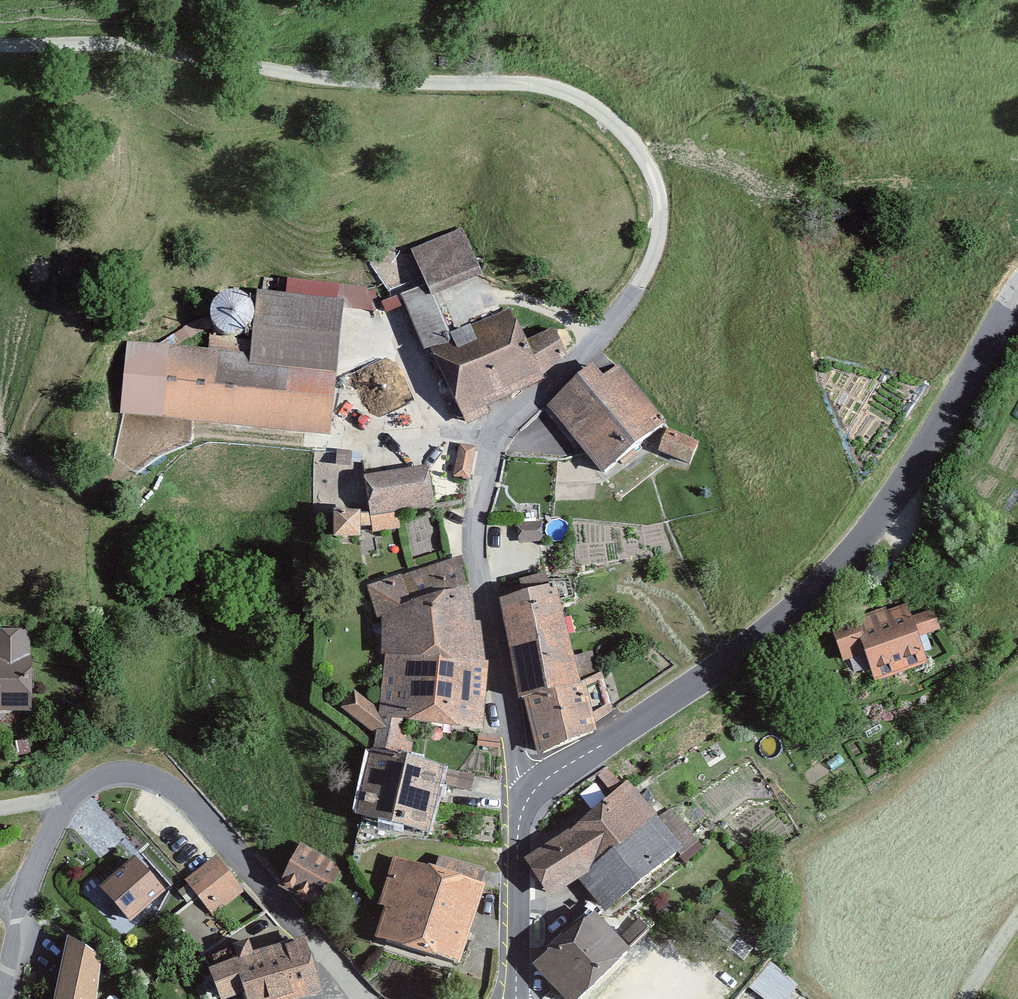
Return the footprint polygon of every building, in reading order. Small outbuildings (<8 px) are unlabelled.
[(410,298),(468,418),(520,398),(573,347),(575,338),(562,329),(541,346),(533,326),(488,343),(480,327),(460,333),(445,304),(492,278),(472,236),(418,257),(431,288),(410,298)] [(140,419),(338,442),(352,305),(269,294),(263,359),(147,344),(140,419)] [(222,341),(231,344),(240,343),(249,339),(255,332),(258,323),(257,314),(253,305),(246,300),(237,297),(228,297),(220,301),(213,308),(211,317),(211,326),(215,335),(222,341)] [(594,369),(550,405),(605,472),(666,423),(620,367),(604,381),(594,369)] [(697,441),(668,429),(661,448),(689,460),(697,441)] [(473,448),(460,446),(455,475),(467,477),(473,448)] [(426,468),(368,477),(373,512),(375,525),(376,530),(399,527),(396,509),(431,504),(426,468)] [(359,510),(336,510),(336,534),(359,534),(359,525),(359,512),(359,510)] [(373,512),(359,512),(359,525),(375,525),(373,512)] [(540,523),(519,525),(520,541),(541,540),(540,523)] [(385,620),(385,657),(488,669),(482,623),(476,623),(469,580),(461,555),(419,568),(405,572),(366,588),(385,620)] [(520,696),(523,695),(578,682),(555,583),(548,584),(546,573),(519,579),(522,590),(496,596),(520,696)] [(840,633),(853,668),(879,659),(890,688),(944,669),(934,643),(952,636),(944,615),(927,621),(920,604),(840,633)] [(0,629),(0,710),(32,710),(33,629),(0,629)] [(381,711),(411,724),(486,729),(488,669),(385,657),(381,711)] [(592,733),(578,682),(523,695),(536,754),(592,733)] [(407,753),(410,739),(402,734),(402,725),(377,711),(352,688),(341,708),(372,732),(370,741),(362,780),(435,798),(443,763),(407,753)] [(426,833),(435,798),(362,780),(353,815),(426,833)] [(529,858),(552,894),(580,874),(655,816),(628,785),(572,830),(529,858)] [(658,819),(655,816),(580,874),(606,905),(678,849),(681,851),(696,840),(670,811),(658,819)] [(302,846),(281,884),(320,904),(340,867),(302,846)] [(380,935),(458,960),(481,885),(477,884),(481,869),(440,856),(435,870),(397,858),(383,901),(390,904),(380,935)] [(135,858),(99,888),(131,924),(165,892),(135,858)] [(188,880),(213,912),(241,890),(215,858),(188,880)] [(595,915),(536,964),(569,998),(575,998),(627,947),(595,915)] [(69,939),(55,998),(97,998),(100,958),(69,939)] [(301,940),(253,955),(247,941),(235,945),(241,959),(212,969),(223,997),(247,988),(251,998),(287,998),(318,990),(301,940)] [(752,983),(772,998),(786,998),(800,982),(772,959),(752,983)]
